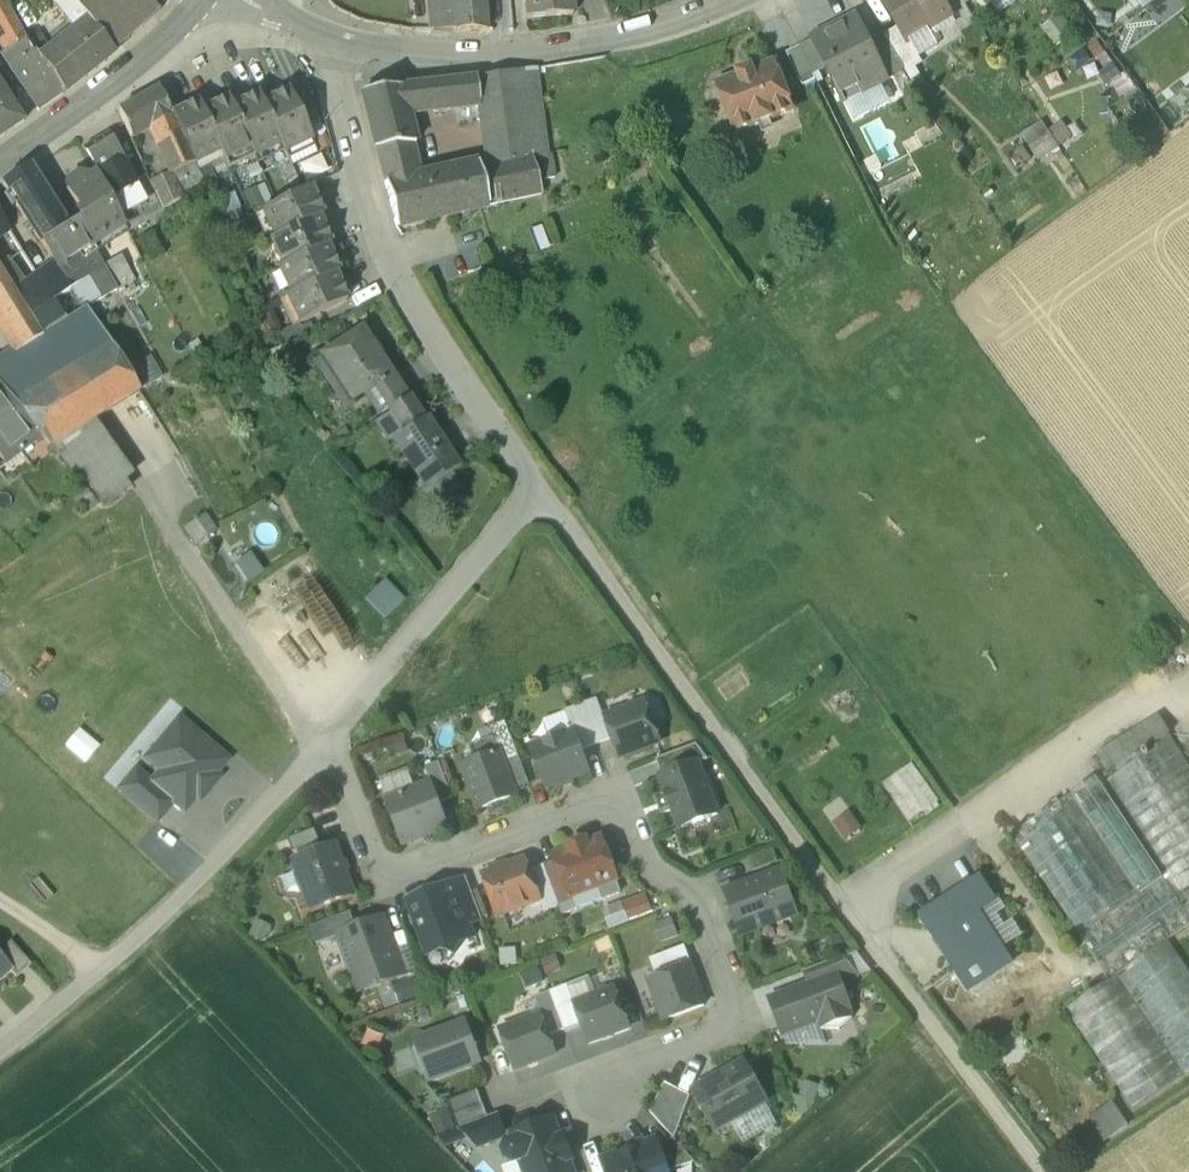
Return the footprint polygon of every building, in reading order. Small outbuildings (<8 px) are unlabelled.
[(146,0),(72,0),(88,21),(113,53),(158,12),(158,11),(146,0)] [(426,30),(439,30),(437,7),(453,6),(452,0),(424,0),(426,30)] [(453,6),(455,30),(487,31),(484,0),(452,0),(453,6)] [(527,18),(573,15),(571,0),(526,0),(527,18)] [(899,26),(908,41),(909,40),(951,14),(943,0),(883,0),(899,26)] [(11,69),(33,54),(17,19),(4,2),(0,4),(0,49),(11,69)] [(437,7),(439,30),(455,30),(453,6),(437,7)] [(873,49),(857,17),(813,39),(827,68),(842,100),(844,98),(842,93),(858,85),(861,91),(887,78),(873,49)] [(88,21),(40,58),(62,93),(113,53),(88,21)] [(899,26),(884,34),(888,42),(903,65),(919,56),(909,40),(908,41),(899,26)] [(827,68),(813,39),(799,45),(814,75),(827,68)] [(903,65),(888,42),(873,49),(887,78),(905,69),(903,65)] [(33,54),(11,69),(40,110),(61,95),(61,94),(62,93),(40,58),(36,52),(33,54)] [(715,83),(736,137),(796,112),(774,59),(715,83)] [(537,67),(477,76),(480,101),(478,101),(487,165),(532,155),(532,157),(548,154),(537,67)] [(477,76),(421,83),(427,105),(427,107),(478,101),(480,101),(477,76)] [(0,82),(0,137),(24,120),(0,82)] [(421,83),(362,91),(376,147),(410,144),(416,143),(407,108),(427,105),(421,83)] [(302,85),(289,91),(302,118),(314,111),(302,85)] [(169,111),(159,89),(137,99),(159,141),(167,156),(185,144),(169,111)] [(289,91),(276,97),(274,93),(260,99),(281,142),(285,151),(286,150),(284,146),(308,134),(310,139),(311,138),(302,118),(289,91)] [(258,95),(245,101),(243,97),(230,103),(250,145),(254,154),(255,153),(253,149),(277,138),(279,142),(281,142),(260,99),(258,95)] [(140,152),(159,141),(137,99),(117,112),(140,152)] [(230,103),(228,99),(216,104),(214,100),(200,107),(220,150),(224,158),(226,157),(224,153),(247,142),(249,145),(250,145),(230,103)] [(197,102),(185,108),(183,104),(169,111),(185,144),(194,162),(196,161),(194,157),(217,146),(219,150),(220,150),(200,107),(197,102)] [(1063,120),(1048,130),(1060,148),(1075,138),(1063,120)] [(1043,122),(1021,136),(1038,162),(1060,148),(1048,130),(1043,122)] [(124,175),(106,139),(86,152),(96,172),(127,231),(129,235),(145,226),(127,192),(131,190),(124,175)] [(410,144),(376,147),(385,182),(418,175),(410,144)] [(487,165),(479,166),(489,204),(542,193),(532,157),(532,155),(487,165)] [(418,175),(385,182),(396,224),(489,204),(479,166),(478,162),(418,175)] [(47,193),(32,170),(33,169),(31,166),(3,183),(5,187),(6,187),(20,209),(47,193)] [(169,169),(152,179),(167,204),(183,195),(169,169)] [(127,231),(96,172),(85,179),(84,176),(78,174),(67,180),(66,186),(81,212),(80,219),(89,214),(108,243),(127,231)] [(314,185),(263,211),(264,212),(268,210),(279,232),(275,234),(276,236),(322,213),(316,200),(320,198),(314,185)] [(47,193),(20,209),(43,242),(68,227),(47,193)] [(276,236),(271,239),(271,241),(276,238),(287,261),(283,263),(284,265),(331,241),(324,229),(329,227),(322,213),(276,236)] [(108,243),(89,214),(80,219),(78,220),(96,250),(108,243)] [(0,217),(0,265),(11,282),(20,275),(1,246),(13,238),(0,217)] [(88,276),(101,298),(116,289),(103,265),(87,238),(74,223),(72,224),(83,241),(75,248),(92,273),(88,276)] [(68,227),(43,242),(54,259),(53,260),(54,261),(49,264),(55,274),(60,270),(71,287),(88,276),(92,273),(75,248),(83,241),(72,224),(68,227)] [(284,265),(279,267),(280,269),(284,267),(295,289),(291,291),(292,293),(339,270),(332,256),(337,253),(331,241),(284,265)] [(103,265),(116,289),(134,279),(121,255),(103,265)] [(46,289),(52,299),(71,287),(60,270),(55,274),(49,264),(36,273),(37,275),(46,289)] [(23,344),(5,357),(0,360),(0,392),(1,394),(57,357),(42,332),(11,282),(0,265),(0,307),(23,344)] [(292,293),(287,296),(288,297),(292,295),(304,318),(299,320),(300,322),(348,298),(341,285),(345,282),(339,270),(292,293)] [(26,282),(20,275),(11,282),(42,332),(57,323),(45,304),(38,294),(46,289),(37,275),(26,282)] [(52,299),(45,304),(57,323),(85,306),(86,306),(101,298),(88,276),(71,287),(52,299)] [(1,394),(41,440),(85,491),(113,472),(125,490),(131,486),(89,424),(140,394),(86,306),(85,306),(57,323),(42,332),(57,357),(1,394)] [(362,328),(321,355),(351,400),(372,387),(392,373),(362,328)] [(153,354),(140,362),(152,382),(165,374),(153,354)] [(408,397),(392,373),(372,387),(375,391),(369,395),(381,414),(388,410),(408,397)] [(7,466),(41,440),(1,394),(0,392),(0,457),(7,466)] [(424,419),(409,396),(408,397),(388,410),(403,433),(424,419)] [(403,433),(388,410),(381,414),(371,421),(386,444),(394,439),(403,433)] [(456,468),(424,419),(403,433),(394,439),(426,487),(450,472),(456,468)] [(113,472),(85,491),(98,508),(125,490),(113,472)] [(462,490),(450,472),(426,487),(419,492),(431,510),(462,490)] [(207,514),(185,529),(198,548),(220,532),(207,514)] [(390,618),(410,598),(389,578),(369,598),(390,618)] [(612,739),(597,700),(582,706),(596,745),(612,739)] [(645,703),(604,719),(612,739),(619,758),(660,743),(645,703)] [(582,706),(565,712),(573,733),(580,751),(596,745),(582,706)] [(1108,776),(1172,736),(1157,713),(1094,755),(1108,776)] [(228,760),(180,720),(150,754),(165,767),(151,784),(173,803),(184,812),(200,792),(200,789),(208,780),(211,779),(228,760)] [(100,745),(80,728),(66,744),(86,762),(100,745)] [(509,733),(494,738),(499,753),(504,765),(519,759),(509,733)] [(573,733),(532,748),(547,788),(588,773),(580,751),(573,733)] [(1131,1112),(1188,1075),(1188,972),(1168,940),(1188,926),(1188,764),(1172,736),(1108,776),(1015,836),(1109,982),(1065,1010),(1131,1112)] [(397,758),(412,752),(406,738),(392,743),(397,758)] [(697,745),(656,760),(662,776),(698,763),(698,764),(708,760),(697,745)] [(504,765),(499,753),(463,767),(479,811),(516,797),(504,765)] [(887,781),(914,821),(945,800),(918,760),(887,781)] [(698,764),(698,763),(662,776),(659,777),(666,795),(656,799),(662,815),(672,811),(679,829),(718,815),(698,764)] [(439,764),(425,769),(431,785),(439,805),(452,800),(439,764)] [(136,772),(121,790),(157,820),(173,803),(136,772)] [(439,805),(431,785),(386,801),(402,845),(447,828),(439,805)] [(850,840),(867,826),(853,808),(836,822),(850,840)] [(315,830),(288,840),(293,853),(320,843),(315,830)] [(601,840),(587,845),(586,841),(583,842),(585,846),(572,851),(571,847),(568,848),(570,851),(556,857),(557,861),(571,897),(572,897),(571,892),(583,888),(585,892),(602,886),(600,881),(614,876),(601,840)] [(353,896),(334,846),(295,860),(302,879),(300,880),(305,894),(308,893),(314,911),(353,896)] [(773,850),(748,859),(753,872),(778,863),(773,850)] [(526,860),(482,876),(497,916),(540,900),(530,871),(526,860)] [(557,861),(544,866),(559,907),(574,901),(572,897),(571,897),(557,861)] [(544,866),(530,871),(540,900),(545,912),(559,907),(544,866)] [(782,867),(721,891),(740,941),(801,917),(782,867)] [(925,914),(973,987),(1011,962),(978,911),(995,900),(981,879),(925,914)] [(482,920),(467,880),(453,885),(469,925),(482,920)] [(469,925),(453,885),(408,902),(428,956),(442,951),(454,956),(460,944),(474,939),(469,925)] [(607,907),(615,928),(659,912),(651,891),(607,907)] [(351,913),(310,928),(316,945),(336,938),(336,937),(357,929),(351,913)] [(384,919),(357,929),(336,937),(336,938),(356,993),(404,975),(384,919)] [(671,920),(657,924),(663,941),(677,936),(671,920)] [(824,953),(812,940),(801,950),(813,962),(824,953)] [(10,942),(0,952),(0,961),(10,973),(16,980),(32,967),(10,942)] [(682,948),(650,960),(657,978),(689,966),(682,948)] [(843,957),(803,973),(808,986),(836,975),(840,985),(859,978),(843,957)] [(10,973),(0,961),(0,981),(10,973)] [(657,978),(649,981),(664,1021),(704,1006),(689,966),(657,978)] [(525,971),(531,995),(550,991),(545,967),(525,971)] [(808,986),(799,989),(797,993),(800,1001),(792,1004),(789,997),(785,995),(771,1000),(784,1035),(818,1022),(821,1031),(839,1031),(852,1020),(840,985),(836,975),(808,986)] [(415,977),(391,986),(399,1006),(423,997),(415,977)] [(567,986),(550,993),(564,1031),(565,1033),(582,1027),(574,1004),(567,986)] [(630,1029),(615,989),(574,1004),(582,1027),(589,1044),(630,1029)] [(550,993),(534,999),(541,1016),(549,1037),(564,1031),(550,993)] [(541,1016),(500,1031),(515,1071),(556,1056),(549,1037),(541,1016)] [(464,1025),(417,1042),(431,1081),(479,1063),(464,1025)] [(744,1066),(696,1093),(717,1129),(733,1120),(736,1122),(741,1121),(745,1118),(747,1114),(748,1111),(764,1102),(744,1066)] [(478,1091),(448,1102),(458,1129),(488,1118),(478,1091)] [(1089,1119),(1105,1144),(1129,1128),(1113,1103),(1089,1119)] [(488,1118),(458,1130),(476,1148),(506,1137),(498,1115),(488,1118)] [(511,1135),(513,1141),(507,1143),(504,1151),(507,1159),(515,1163),(521,1161),(525,1171),(572,1171),(569,1162),(571,1158),(564,1140),(560,1138),(553,1120),(511,1135)] [(598,1158),(603,1171),(672,1171),(661,1144),(657,1135),(598,1158)] [(694,1163),(674,1140),(661,1144),(672,1171),(694,1163)]
